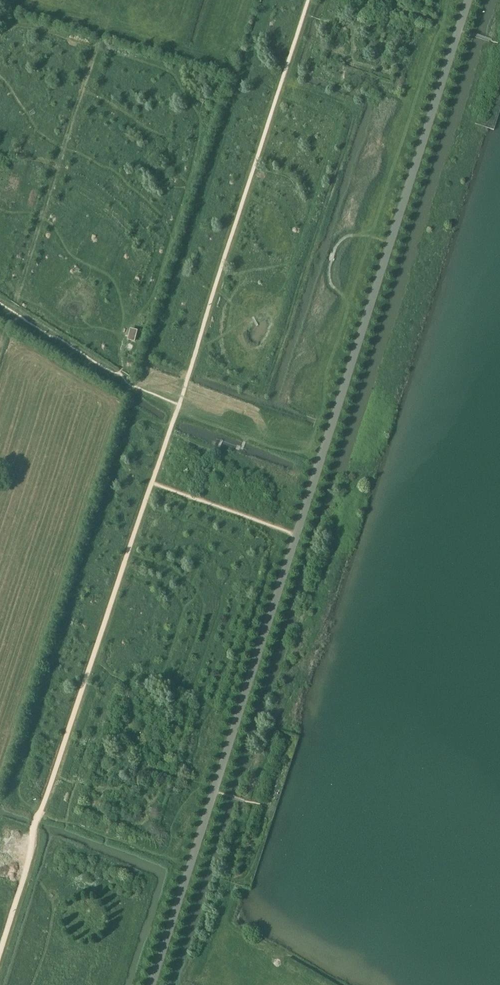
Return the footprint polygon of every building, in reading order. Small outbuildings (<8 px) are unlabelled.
[(135,342),(137,331),(130,329),(127,340),(135,342)]
